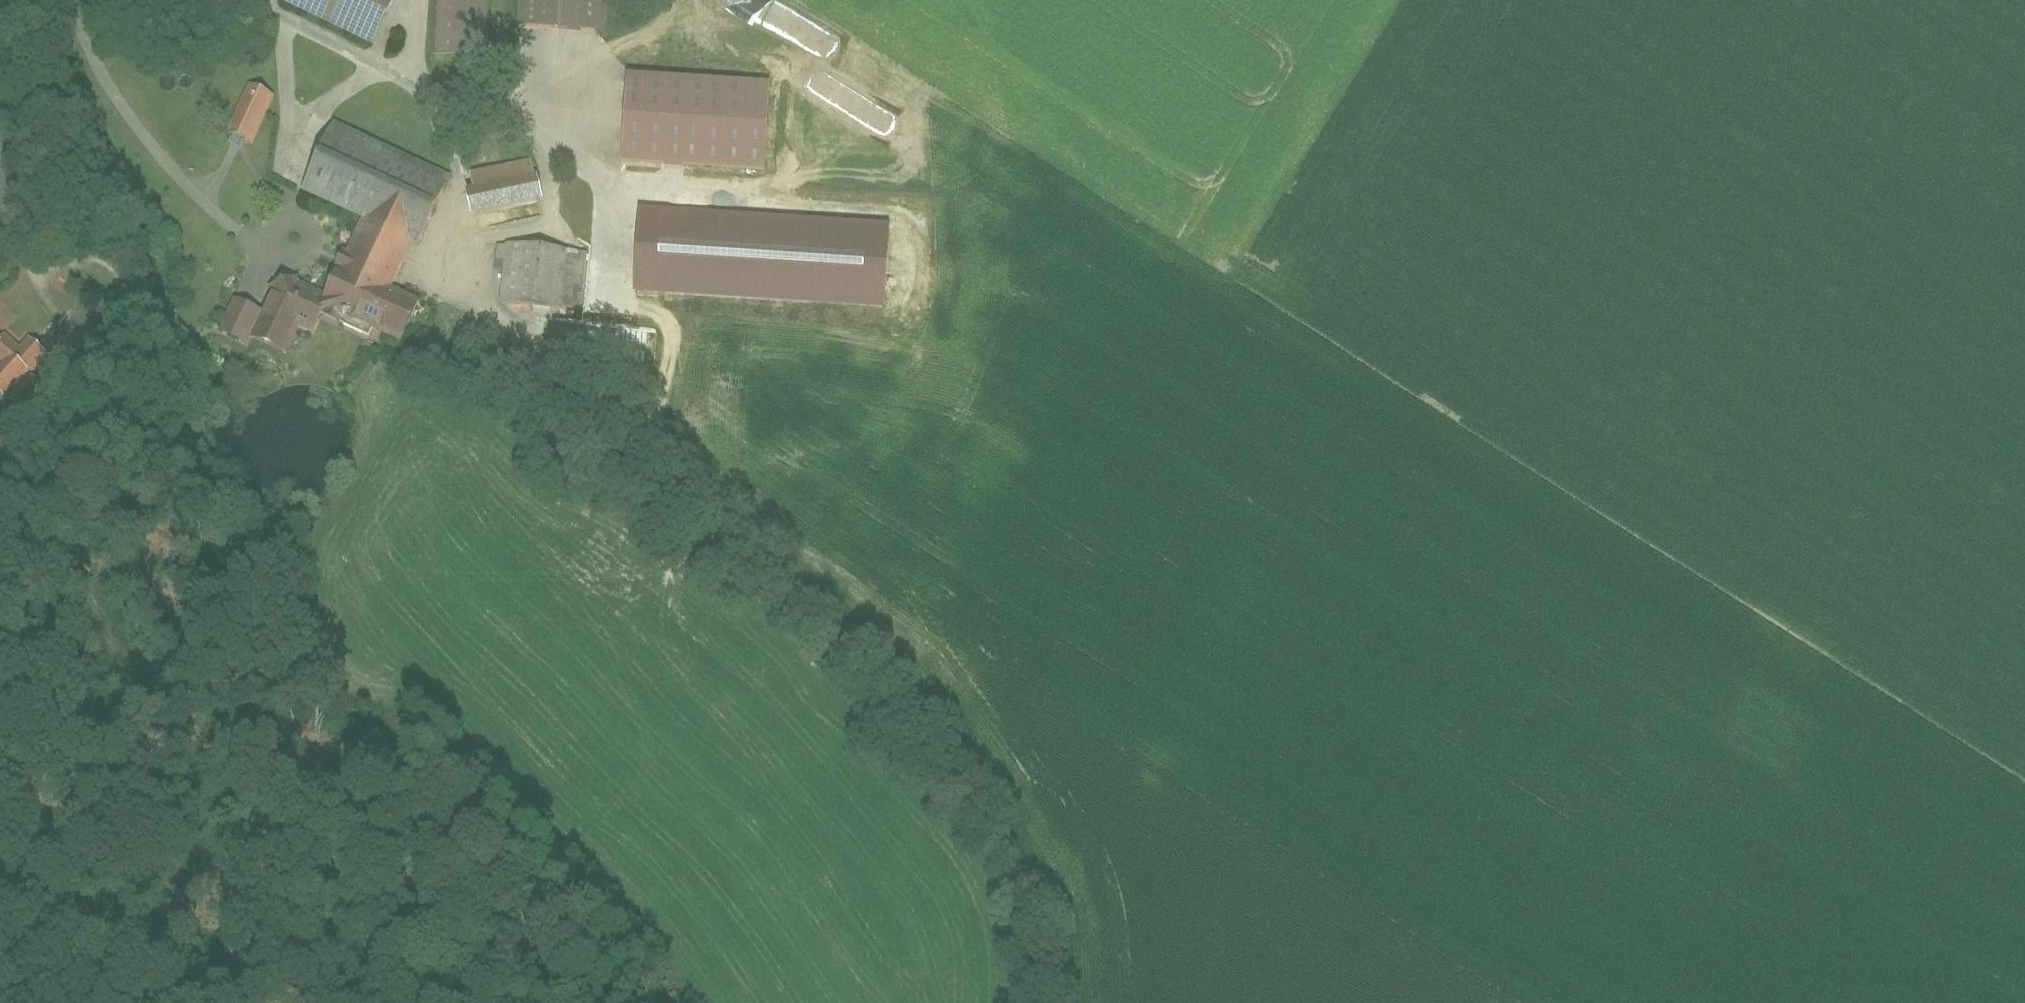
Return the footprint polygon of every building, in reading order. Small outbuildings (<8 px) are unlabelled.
[(284,4),(371,47),(394,0),(286,0),(284,4)] [(439,62),(489,64),(491,0),(441,0),(439,62)] [(533,40),(605,39),(605,0),(532,0),(533,40)] [(252,88),(228,134),(252,147),(276,101),(252,88)] [(335,283),(337,284),(332,296),(290,277),(280,298),(276,296),(268,313),(236,299),(222,332),(285,361),(300,327),(323,338),(331,320),(404,353),(422,314),(389,300),(414,245),(423,250),(456,176),(338,123),(305,195),(362,221),(335,283)] [(468,183),(479,225),(546,207),(535,165),(468,183)] [(512,250),(509,309),(588,312),(590,253),(512,250)] [(27,415),(48,390),(34,379),(51,358),(26,337),(16,349),(0,337),(0,374),(3,376),(0,380),(0,393),(27,415)]
